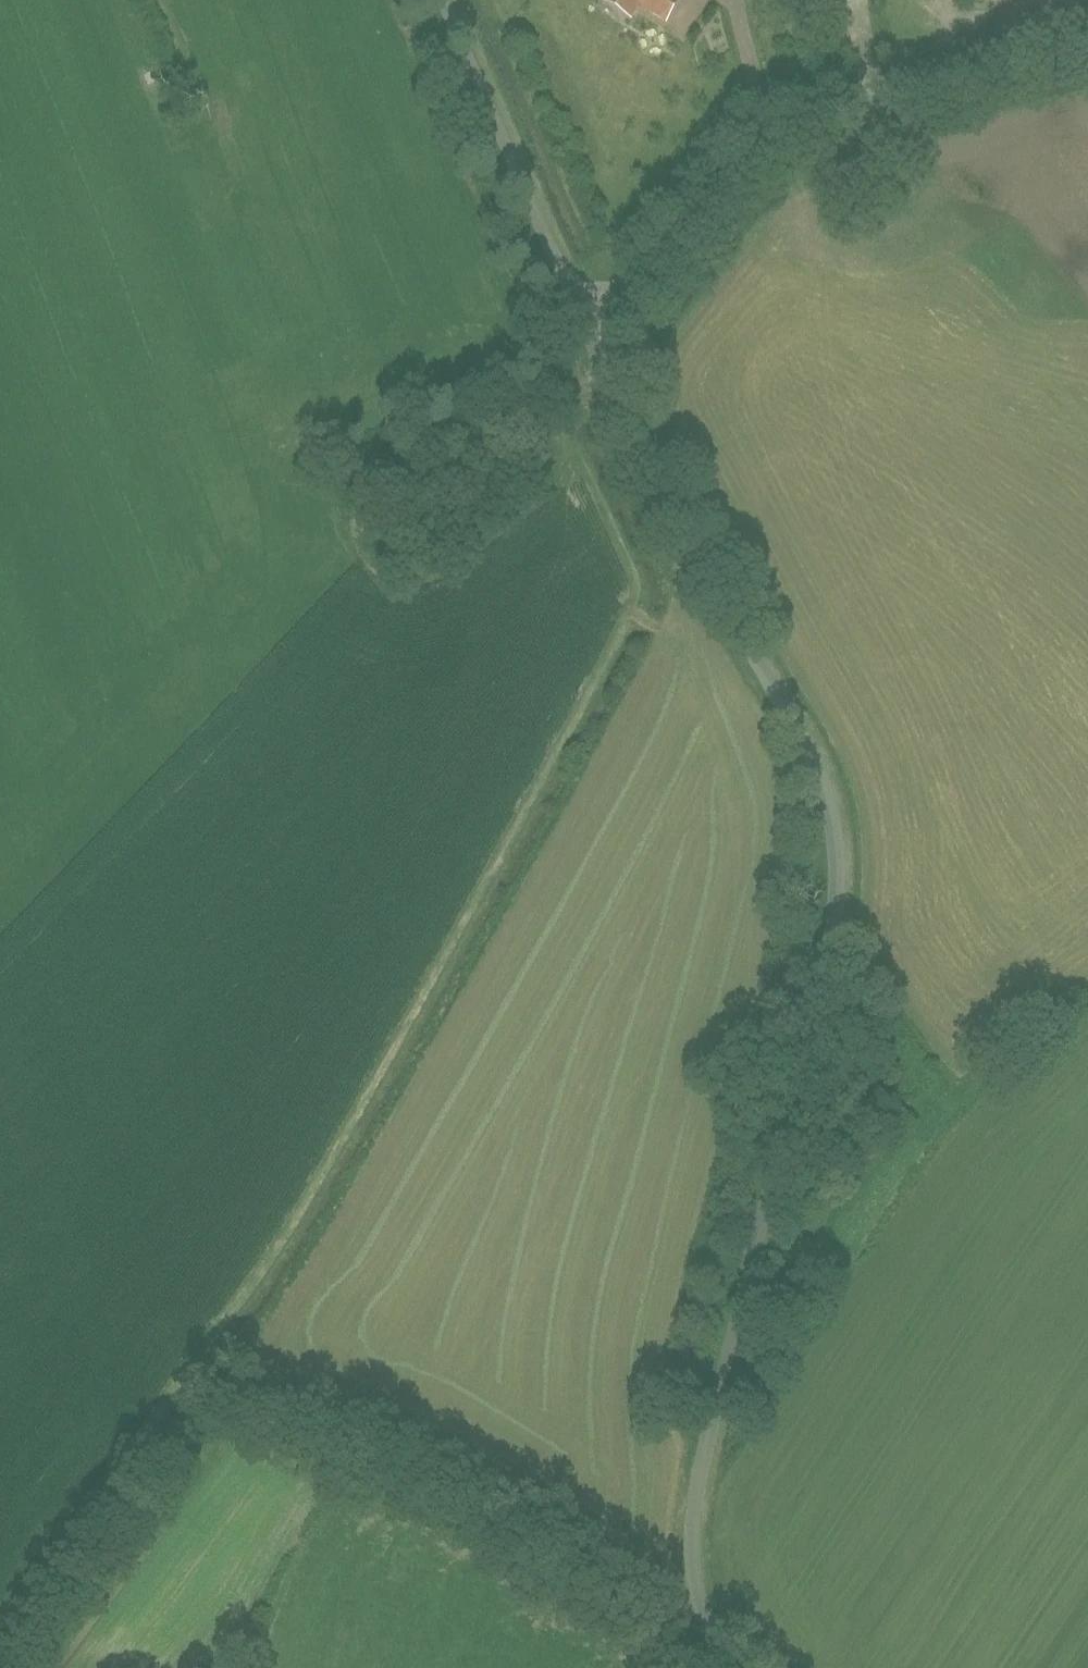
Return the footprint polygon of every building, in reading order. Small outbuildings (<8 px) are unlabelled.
[(606,3),(627,16),(633,7),(637,2),(666,21),(679,0),(608,0),(606,3)]
